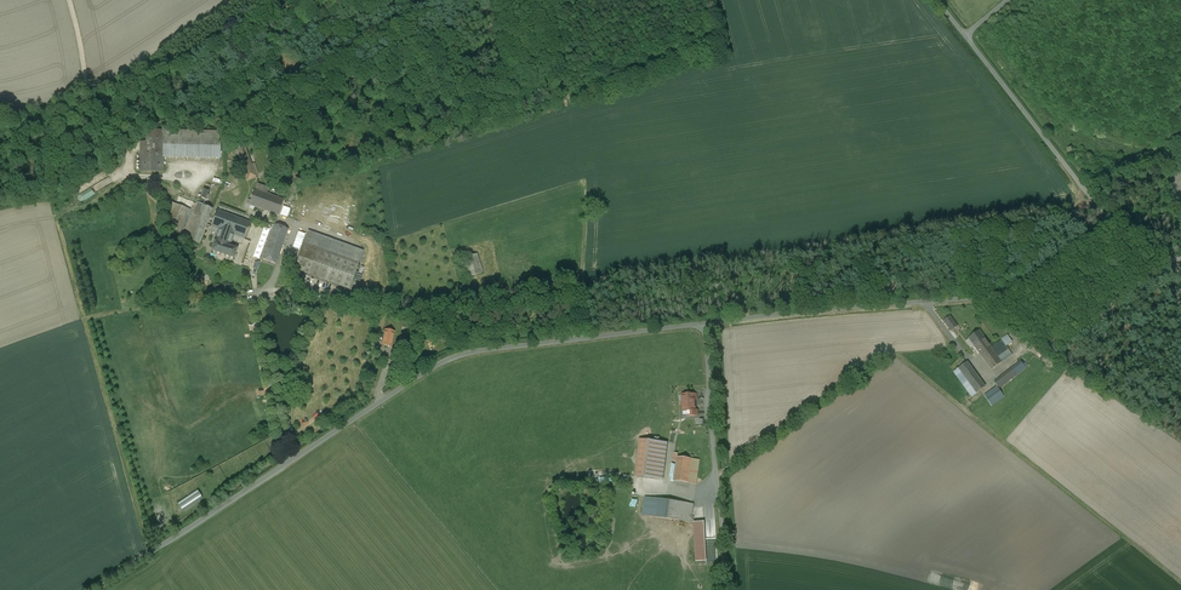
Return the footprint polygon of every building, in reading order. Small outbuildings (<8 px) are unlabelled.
[(163,131),(150,130),(150,145),(141,144),(140,172),(163,172),(163,157),(163,131)] [(150,145),(150,130),(147,130),(147,133),(147,142),(141,142),(141,144),(150,145)] [(221,132),(163,131),(163,157),(221,158),(221,138),(221,132)] [(244,143),(236,146),(240,159),(248,156),(244,143)] [(251,156),(242,159),(249,179),(257,177),(251,156)] [(81,200),(96,191),(93,187),(101,182),(97,177),(75,191),(81,200)] [(284,200),(255,190),(249,205),(278,215),(284,200)] [(187,209),(169,202),(164,216),(170,218),(165,232),(177,236),(187,209)] [(196,203),(193,211),(187,209),(177,236),(183,238),(200,244),(213,209),(196,203)] [(250,222),(218,211),(212,227),(219,229),(234,235),(244,238),(250,222)] [(275,224),(262,259),(276,264),(288,229),(275,224)] [(234,235),(219,229),(211,251),(234,259),(238,249),(230,246),(234,235)] [(308,231),(303,246),(358,266),(364,251),(308,231)] [(358,266),(303,246),(294,270),(349,290),(358,266)] [(477,254),(463,258),(468,277),(482,273),(477,254)] [(168,273),(161,274),(161,282),(169,282),(168,273)] [(955,326),(949,317),(945,320),(951,329),(955,326)] [(394,332),(385,330),(383,340),(389,342),(392,342),(394,332)] [(992,347),(989,344),(980,330),(969,338),(974,346),(991,370),(1012,355),(1001,340),(992,347)] [(402,353),(393,351),(392,359),(400,361),(402,353)] [(1026,367),(1021,361),(1016,365),(1021,371),(1026,367)] [(967,362),(954,372),(964,386),(972,397),(985,387),(967,362)] [(1016,365),(994,382),(999,388),(1021,371),(1016,365)] [(697,394),(682,395),(683,401),(682,402),(682,406),(683,407),(683,412),(687,411),(687,416),(698,416),(698,410),(695,411),(695,400),(697,399),(697,394)] [(664,443),(640,439),(635,476),(658,479),(661,455),(663,455),(664,443)] [(699,460),(677,457),(678,454),(675,453),(674,462),(677,462),(674,481),(696,484),(699,460)] [(595,482),(619,481),(619,471),(595,472),(595,482)] [(662,500),(645,497),(642,516),(660,518),(662,500)] [(694,504),(662,500),(660,518),(691,523),(694,504)] [(716,511),(715,503),(704,504),(705,512),(716,511)] [(695,562),(707,561),(705,521),(694,522),(695,562)]
